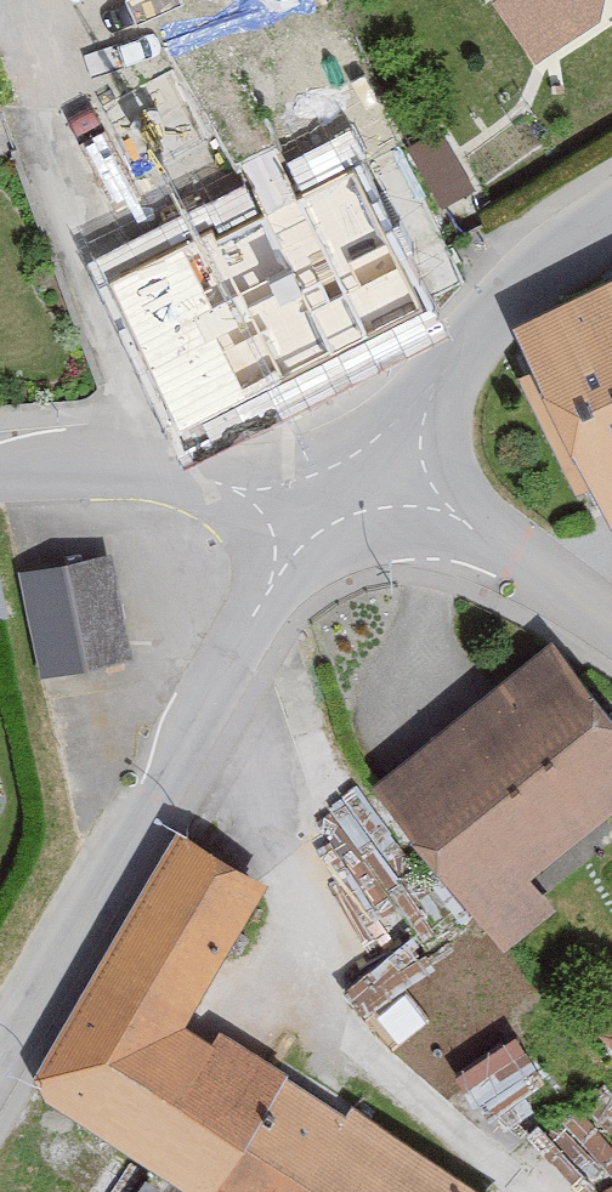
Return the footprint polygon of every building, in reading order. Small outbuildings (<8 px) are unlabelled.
[(594,2),(598,0),(482,0),(526,73),(596,31),(594,2)] [(100,98),(139,169),(217,126),(178,56),(100,98)] [(461,241),(398,112),(357,118),(349,107),(298,130),(273,89),(226,109),(246,153),(96,226),(176,397),(434,271),(421,250),(461,241)] [(509,338),(605,535),(611,532),(611,288),(509,338)] [(106,561),(15,577),(33,677),(124,660),(106,561)] [(538,656),(367,792),(494,951),(546,910),(524,883),(611,813),(611,748),(538,656)] [(173,1028),(257,896),(174,844),(27,1092),(183,1191),(469,1191),(344,1113),(336,1126),(279,1090),(284,1082),(211,1036),(204,1047),(173,1028)] [(575,1028),(611,1068),(611,994),(575,1028)]
